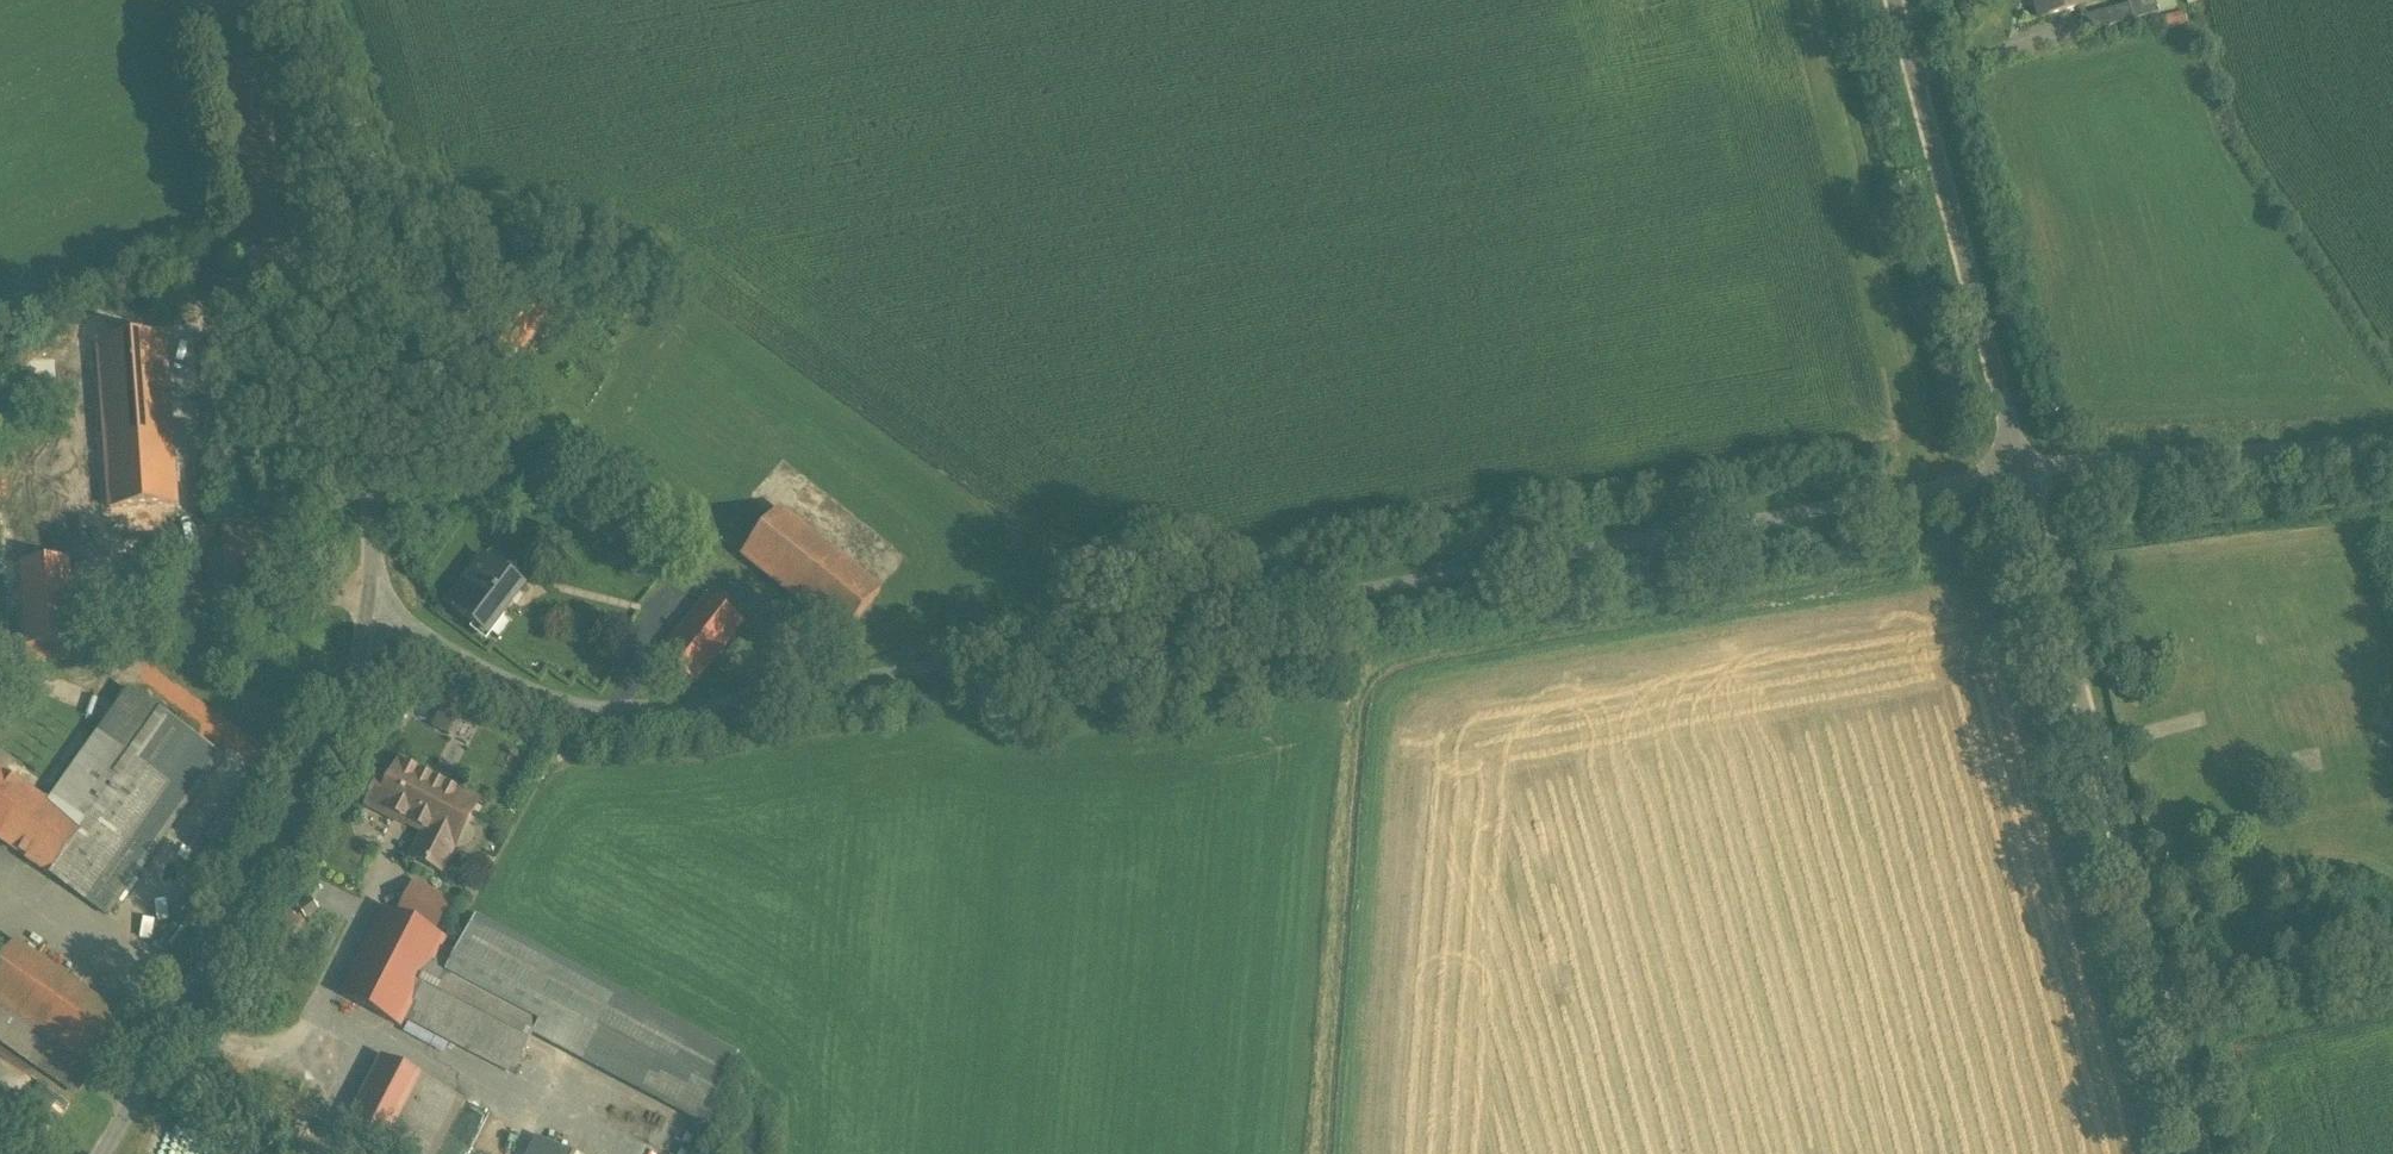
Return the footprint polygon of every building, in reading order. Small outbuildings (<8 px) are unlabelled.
[(2037,21),(2097,3),(2096,0),(2030,0),(2037,21)] [(164,337),(99,342),(105,424),(171,419),(164,337)] [(171,419),(105,424),(108,465),(16,470),(27,646),(75,643),(66,511),(176,504),(171,419)] [(880,590),(779,509),(742,556),(843,637),(880,590)] [(529,587),(485,557),(450,608),(494,638),(529,587)] [(709,597),(662,656),(695,683),(743,624),(709,597)] [(198,739),(130,691),(99,735),(166,783),(198,739)] [(49,804),(18,782),(0,809),(0,840),(84,899),(133,830),(166,783),(99,735),(49,804)] [(166,783),(133,830),(156,847),(221,756),(198,739),(166,783)] [(478,803),(400,763),(391,781),(383,777),(368,805),(391,817),(394,812),(403,816),(404,821),(429,834),(426,840),(424,839),(414,858),(441,872),(454,847),(455,848),(478,803)] [(0,770),(0,809),(18,782),(0,770)] [(133,830),(84,899),(107,916),(156,847),(133,830)] [(448,904),(414,886),(399,915),(398,916),(433,933),(448,904)] [(387,909),(342,997),(399,1027),(404,1017),(440,947),(444,940),(444,939),(433,933),(398,916),(399,915),(387,909)] [(617,993),(476,920),(457,956),(549,1004),(536,1027),(585,1053),(617,993)] [(459,941),(447,935),(444,940),(440,947),(453,953),(459,941)] [(15,943),(0,964),(0,1040),(77,1094),(129,1022),(15,943)] [(453,953),(440,947),(404,1017),(512,1073),(536,1027),(549,1004),(457,956),(453,953)] [(736,1057),(617,993),(585,1053),(704,1117),(736,1057)] [(425,1080),(383,1058),(348,1126),(390,1148),(425,1080)] [(390,1148),(402,1153),(438,1153),(466,1101),(425,1080),(390,1148)] [(538,1138),(530,1153),(568,1153),(538,1138)]
